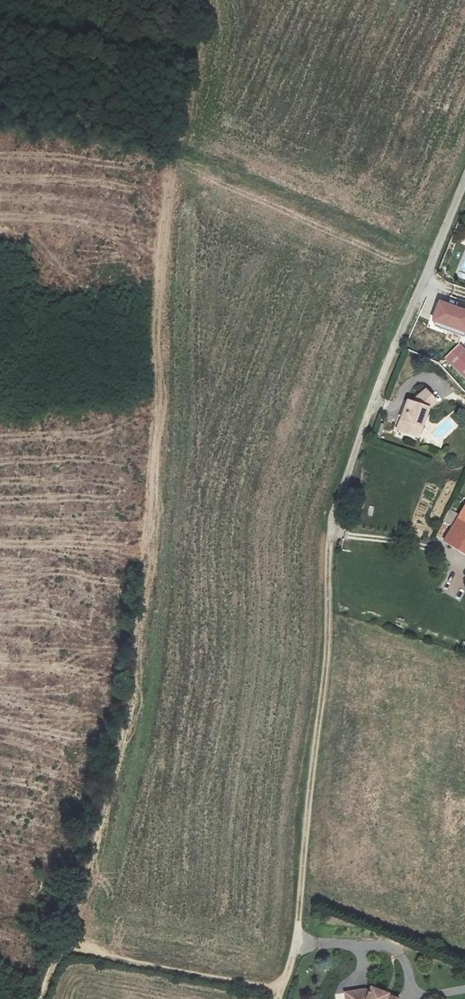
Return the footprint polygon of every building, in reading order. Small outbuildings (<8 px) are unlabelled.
[(464,332),(464,310),(440,301),(433,320),(464,332)] [(464,377),(464,350),(459,344),(445,358),(464,377)] [(418,435),(428,407),(436,401),(427,389),(414,400),(411,406),(406,404),(398,428),(418,435)] [(464,551),(464,506),(446,540),(464,551)] [(398,998),(385,994),(386,993),(370,987),(368,991),(363,989),(344,992),(345,998),(398,998)]
